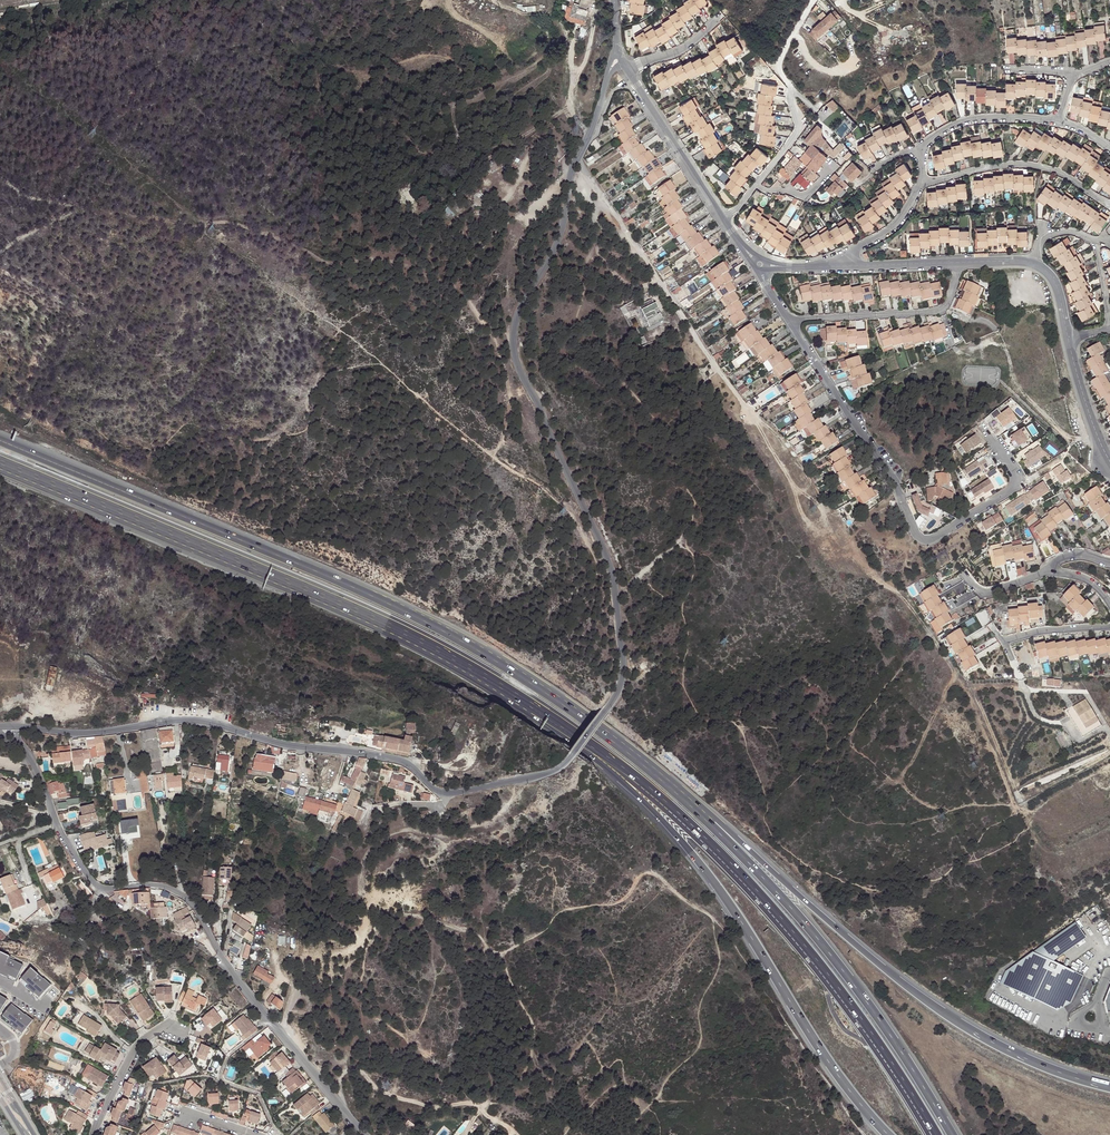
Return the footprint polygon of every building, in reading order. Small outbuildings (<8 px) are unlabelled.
[(576,2),(572,0),(571,5),(574,6),(570,17),(585,22),(592,0),(576,0),(576,2)] [(630,2),(632,2),(630,12),(643,14),(645,4),(643,4),(644,0),(631,0),(630,2)] [(639,24),(632,25),(634,38),(635,37),(642,48),(647,45),(649,48),(652,46),(656,44),(655,42),(660,39),(661,40),(661,42),(666,38),(667,40),(674,36),(672,33),(677,29),(676,28),(681,25),(682,26),(685,24),(684,22),(688,20),(687,18),(692,15),(691,14),(696,11),(697,12),(700,10),(699,8),(702,6),(701,5),(707,1),(706,0),(689,0),(684,3),(685,5),(677,10),(678,12),(669,17),(670,18),(662,24),(663,25),(655,30),(653,28),(645,33),(639,24)] [(829,13),(810,31),(811,32),(808,35),(816,43),(841,18),(834,10),(830,14),(829,13)] [(582,25),(581,31),(578,30),(576,37),(585,39),(588,26),(582,25)] [(1066,38),(1057,39),(1057,41),(1047,42),(1047,40),(1037,41),(1037,39),(1027,40),(1027,39),(1017,40),(1016,37),(1007,39),(1008,52),(1018,50),(1018,53),(1028,51),(1028,53),(1038,52),(1039,55),(1049,54),(1049,55),(1059,54),(1058,52),(1068,51),(1068,49),(1077,48),(1077,45),(1087,44),(1087,42),(1096,41),(1096,39),(1106,38),(1105,25),(1094,26),(1095,28),(1085,30),(1085,31),(1076,33),(1076,35),(1066,36),(1066,38)] [(669,82),(670,84),(679,79),(680,80),(688,76),(689,77),(698,72),(699,74),(707,69),(708,70),(717,65),(717,67),(726,62),(725,60),(733,55),(734,56),(743,51),(734,37),(729,40),(729,38),(725,40),(724,39),(720,41),(721,42),(716,45),(717,48),(713,50),(712,49),(708,51),(710,53),(706,55),(707,57),(702,60),(701,58),(696,61),(695,60),(691,62),(690,60),(687,62),(688,63),(683,66),(682,65),(679,66),(678,65),(673,68),(672,67),(667,70),(668,71),(664,73),(663,71),(657,74),(656,73),(653,75),(661,87),(669,82)] [(750,45),(742,37),(738,39),(744,48),(750,45)] [(1006,96),(1015,96),(1015,94),(1025,94),(1025,92),(1035,92),(1035,94),(1035,95),(1045,95),(1045,96),(1055,96),(1055,84),(1050,84),(1050,82),(1045,82),(1045,80),(1041,80),(1041,82),(1035,82),(1035,80),(1032,80),(1029,80),(1030,78),(1021,78),(1021,81),(1015,81),(1015,84),(1010,84),(1010,82),(1006,82),(1006,92),(996,92),(996,90),(986,90),(986,88),(976,88),(976,85),(966,85),(966,83),(956,83),(955,96),(966,96),(966,98),(976,98),(976,101),(986,101),(986,103),(996,103),(996,105),(1005,105),(1006,96)] [(775,85),(763,83),(761,93),(759,92),(757,102),(759,102),(758,112),(760,113),(759,123),(761,123),(759,133),(762,133),(760,143),(773,145),(774,139),(775,139),(775,136),(773,135),(774,130),(773,130),(774,125),(771,125),(772,119),(774,119),(774,115),(772,115),(772,110),(771,110),(772,104),(770,104),(771,99),(772,99),(773,95),(775,95),(776,91),(774,91),(775,85)] [(921,126),(925,124),(924,123),(929,120),(929,119),(928,118),(933,115),(934,116),(938,114),(937,112),(940,110),(939,109),(944,106),(945,108),(946,108),(951,105),(951,106),(955,104),(948,92),(940,97),(938,95),(930,100),(930,102),(922,106),(923,108),(914,113),(915,115),(906,120),(913,131),(918,128),(918,130),(922,128),(921,126)] [(1077,97),(1074,97),(1071,109),(1080,111),(1080,113),(1090,116),(1089,118),(1099,120),(1098,122),(1108,124),(1108,127),(1109,127),(1109,111),(1101,110),(1102,107),(1092,105),(1092,103),(1083,101),(1083,98),(1077,97)] [(691,99),(680,105),(683,110),(682,111),(684,115),(682,116),(685,119),(686,119),(689,124),(691,122),(694,127),(692,128),(695,131),(697,130),(699,134),(701,133),(703,137),(701,138),(704,143),(703,144),(705,148),(704,149),(706,152),(707,151),(710,157),(721,150),(716,141),(718,140),(712,132),(714,131),(709,122),(707,124),(702,116),(700,117),(694,108),(696,107),(691,99)] [(882,109),(879,103),(873,108),(872,110),(874,113),(882,109)] [(623,109),(611,117),(617,125),(615,126),(620,135),(618,136),(624,144),(622,145),(627,154),(629,153),(635,161),(637,159),(642,168),(644,167),(649,175),(644,178),(650,187),(664,177),(662,173),(661,175),(657,169),(659,168),(656,163),(657,162),(655,159),(654,160),(651,156),(650,157),(647,153),(645,154),(642,149),(643,148),(641,145),(640,146),(637,142),(636,143),(633,139),(635,137),(632,133),(633,132),(630,128),(632,127),(630,123),(629,124),(626,119),(628,118),(624,113),(626,112),(623,109)] [(617,125),(611,117),(608,119),(614,127),(615,126),(617,125)] [(873,154),(872,152),(871,151),(877,148),(877,150),(881,148),(879,145),(883,143),(882,142),(887,139),(888,141),(889,142),(894,139),(895,140),(895,142),(899,140),(899,141),(903,139),(902,137),(908,134),(902,123),(892,128),(891,126),(883,130),(881,128),(873,133),(874,135),(865,140),(866,142),(857,146),(863,158),(869,155),(869,156),(873,154)] [(804,140),(810,146),(811,144),(812,144),(819,149),(826,141),(824,139),(822,136),(822,133),(822,129),(817,125),(804,140)] [(1036,127),(1034,131),(1042,136),(1045,132),(1036,127)] [(1034,131),(1031,134),(1023,129),(1016,140),(1024,145),(1027,141),(1031,144),(1040,150),(1043,146),(1046,149),(1047,147),(1055,152),(1056,150),(1064,156),(1066,154),(1074,159),(1075,157),(1084,163),(1082,165),(1090,170),(1089,172),(1097,178),(1096,180),(1104,185),(1103,187),(1109,192),(1109,176),(1109,174),(1103,169),(1104,167),(1096,162),(1097,160),(1089,154),(1091,152),(1082,147),(1081,149),(1073,143),(1072,145),(1064,140),(1062,142),(1054,136),(1053,138),(1045,132),(1042,136),(1034,131)] [(618,136),(615,138),(621,146),(622,145),(624,144),(618,136)] [(942,153),(932,155),(935,167),(944,166),(944,163),(954,161),(953,159),(963,157),(962,155),(972,153),(973,155),(982,154),(983,155),(993,153),(993,156),(1003,154),(1000,141),(991,143),(990,141),(980,143),(980,141),(970,143),(970,140),(960,142),(960,145),(951,147),(951,149),(941,151),(942,153)] [(1027,141),(1024,145),(1020,152),(1024,155),(1031,144),(1027,141)] [(827,157),(832,150),(826,143),(819,151),(827,157)] [(810,146),(805,152),(812,158),(819,151),(811,144),(810,146)] [(739,185),(746,177),(744,176),(750,168),(752,169),(758,162),(760,163),(767,156),(757,148),(750,155),(749,153),(742,161),(741,160),(734,168),(736,169),(730,177),(731,178),(725,186),(735,194),(741,187),(739,185)] [(849,159),(854,153),(850,150),(846,157),(849,159)] [(1092,150),(1091,152),(1089,154),(1097,160),(1100,155),(1092,150)] [(812,158),(820,166),(827,157),(819,151),(812,158)] [(814,172),(820,166),(812,158),(805,152),(799,159),(802,162),(807,166),(795,179),(795,178),(791,183),(797,189),(802,185),(805,188),(817,175),(814,172)] [(780,172),(788,179),(802,162),(799,159),(794,155),(784,168),(782,167),(780,168),(780,169),(779,171),(780,172)] [(852,162),(842,172),(851,181),(861,170),(852,162)] [(865,213),(857,219),(864,230),(873,224),(871,222),(879,216),(878,214),(886,209),(885,206),(893,201),(891,197),(899,192),(897,188),(905,183),(903,179),(911,174),(904,163),(895,169),(898,172),(889,178),(892,181),(884,187),(886,190),(877,196),(879,198),(871,204),(872,206),(864,211),(865,213)] [(744,176),(746,177),(752,170),(752,169),(750,168),(744,176)] [(718,174),(724,180),(729,175),(723,169),(718,174)] [(1013,175),(1013,173),(1007,174),(1007,172),(1003,172),(1003,174),(999,174),(999,176),(993,176),(993,178),(988,178),(988,176),(983,176),(983,178),(979,178),(979,180),(973,180),(974,193),(984,193),(984,191),(994,190),(994,188),(1004,188),(1004,186),(1013,186),(1013,188),(1023,187),(1023,189),(1033,189),(1033,176),(1027,176),(1027,175),(1023,175),(1023,173),(1019,173),(1019,175),(1013,175)] [(605,174),(599,178),(602,183),(608,178),(605,174)] [(847,185),(838,177),(826,191),(831,195),(834,192),(837,194),(842,188),(843,189),(847,185)] [(665,208),(668,212),(671,216),(668,218),(674,226),(672,227),(677,236),(679,234),(685,242),(686,241),(692,250),(694,248),(699,257),(701,255),(707,264),(717,256),(712,248),(710,249),(705,241),(703,242),(700,238),(697,234),(696,235),(693,231),(690,227),(688,228),(686,225),(683,220),(685,219),(680,211),(681,210),(676,202),(678,200),(672,192),(674,191),(669,182),(655,191),(660,200),(662,199),(667,207),(665,208)] [(928,205),(938,204),(937,202),(947,201),(947,200),(957,198),(957,197),(967,196),(965,184),(959,184),(959,182),(955,183),(955,185),(951,186),(951,187),(945,187),(946,189),(940,190),(940,188),(936,189),(936,190),(932,190),(932,192),(926,193),(928,205)] [(886,190),(884,187),(883,186),(875,192),(877,195),(877,196),(886,190)] [(1054,192),(1049,189),(1046,186),(1038,197),(1047,203),(1048,201),(1056,206),(1057,205),(1065,210),(1067,208),(1071,211),(1068,215),(1072,218),(1076,212),(1092,223),(1091,225),(1099,231),(1106,220),(1098,215),(1099,213),(1088,206),(1083,202),(1082,204),(1078,201),(1074,198),(1072,200),(1064,194),(1063,196),(1055,190),(1054,192)] [(756,190),(752,196),(756,199),(760,193),(756,190)] [(1066,191),(1064,194),(1072,200),(1074,198),(1074,197),(1066,191)] [(879,198),(877,196),(877,195),(869,200),(871,204),(879,198)] [(1047,203),(1038,197),(1036,200),(1044,206),(1047,203)] [(761,213),(756,210),(753,208),(746,219),(754,224),(752,227),(757,230),(758,229),(762,231),(761,232),(766,236),(769,237),(768,239),(772,242),(776,244),(775,246),(784,252),(791,240),(782,235),(783,233),(775,229),(776,227),(767,221),(768,220),(760,214),(761,213)] [(763,209),(761,213),(760,214),(768,220),(770,217),(772,214),(763,209)] [(855,215),(857,219),(865,213),(864,211),(863,210),(855,215)] [(770,217),(768,220),(767,221),(776,227),(778,223),(779,222),(770,217)] [(668,218),(665,220),(670,228),(672,227),(674,226),(668,218)] [(839,227),(847,222),(845,218),(836,224),(837,226),(839,227)] [(809,236),(801,241),(808,253),(816,248),(817,249),(825,244),(826,245),(835,240),(836,242),(844,237),(845,238),(854,233),(847,222),(839,227),(837,226),(829,231),(828,229),(819,234),(818,233),(810,238),(809,236)] [(778,223),(776,227),(775,229),(783,233),(785,231),(787,228),(778,223)] [(672,227),(670,228),(668,230),(673,238),(677,236),(672,227)] [(929,232),(919,233),(919,237),(909,237),(910,250),(920,250),(920,246),(929,245),(929,243),(939,242),(939,240),(949,240),(949,242),(959,242),(959,244),(969,244),(969,231),(958,231),(958,229),(948,229),(948,227),(939,228),(939,230),(929,230),(929,232)] [(987,232),(977,232),(978,245),(988,245),(988,242),(997,242),(997,240),(1007,240),(1007,242),(1017,242),(1017,244),(1027,244),(1026,231),(1016,231),(1016,229),(1007,229),(1007,227),(997,227),(997,229),(987,230),(987,232)] [(785,231),(783,233),(782,235),(791,240),(793,236),(785,231)] [(799,238),(801,241),(809,236),(807,233),(799,238)] [(1065,246),(1062,241),(1051,247),(1056,256),(1058,255),(1063,264),(1065,262),(1070,271),(1068,272),(1073,280),(1071,282),(1076,290),(1074,291),(1076,295),(1074,296),(1077,301),(1076,302),(1078,305),(1075,307),(1078,312),(1083,320),(1094,313),(1091,308),(1094,306),(1089,298),(1093,296),(1091,292),(1090,293),(1087,288),(1089,287),(1084,279),(1086,278),(1083,274),(1084,274),(1081,268),(1084,267),(1082,263),(1084,262),(1082,258),(1079,261),(1076,255),(1077,254),(1075,251),(1072,253),(1069,248),(1068,248),(1066,245),(1065,246)] [(716,279),(715,280),(720,289),(718,290),(723,298),(722,299),(727,307),(726,308),(731,317),(729,318),(734,327),(745,320),(740,311),(742,310),(736,301),(738,300),(732,292),(734,291),(729,283),(731,282),(725,273),(727,272),(722,264),(711,271),(716,279)] [(720,289),(715,280),(711,283),(716,291),(718,290),(720,289)] [(979,288),(966,282),(964,286),(965,286),(963,291),(965,292),(962,298),(961,298),(959,302),(958,301),(956,305),(957,305),(955,310),(966,315),(970,306),(973,307),(977,297),(975,296),(979,288)] [(888,283),(878,285),(881,297),(890,295),(891,298),(901,296),(901,298),(910,296),(911,298),(921,296),(921,298),(931,296),(931,298),(941,296),(939,284),(929,286),(929,284),(919,286),(918,284),(908,285),(908,284),(899,285),(898,283),(888,285),(888,283)] [(809,289),(809,286),(799,288),(802,301),(812,299),(812,301),(822,299),(822,302),(832,300),(832,302),(842,300),(843,302),(852,300),(853,302),(863,300),(863,303),(873,300),(870,288),(860,290),(860,288),(850,290),(850,287),(840,289),(839,287),(830,289),(829,287),(819,289),(819,287),(809,289)] [(686,298),(679,303),(682,307),(688,303),(689,302),(686,298)] [(652,299),(639,306),(651,326),(659,322),(658,320),(663,318),(661,312),(657,314),(654,310),(657,309),(658,308),(656,303),(654,304),(652,299)] [(727,319),(729,318),(731,317),(726,308),(725,309),(722,311),(727,319)] [(941,320),(931,323),(933,328),(938,326),(942,338),(943,340),(947,338),(941,320)] [(883,330),(883,331),(884,334),(879,336),(883,348),(892,345),(893,347),(903,344),(903,345),(912,342),(913,343),(922,340),(923,343),(932,340),(933,341),(942,338),(938,326),(933,328),(931,323),(928,324),(927,323),(923,325),(925,329),(919,331),(918,328),(913,330),(911,326),(908,327),(907,326),(903,327),(905,331),(899,333),(898,331),(893,333),(891,329),(888,330),(887,328),(883,330)] [(753,346),(759,355),(760,353),(766,361),(767,360),(773,369),(775,367),(780,376),(791,368),(785,360),(784,361),(778,353),(776,354),(771,347),(769,348),(763,339),(762,340),(756,332),(755,333),(749,325),(738,332),(744,340),(745,339),(751,348),(753,346)] [(832,329),(826,329),(826,342),(836,341),(837,344),(846,343),(847,345),(856,344),(856,346),(866,346),(866,334),(860,334),(860,332),(856,332),(856,330),(852,330),(852,332),(846,332),(846,330),(840,331),(840,329),(836,329),(836,327),(832,327),(832,329)] [(1088,350),(1093,358),(1091,359),(1087,362),(1092,370),(1097,378),(1095,379),(1092,381),(1097,390),(1102,399),(1102,398),(1104,398),(1109,406),(1107,407),(1106,407),(1109,413),(1109,387),(1103,375),(1108,372),(1098,355),(1104,352),(1098,343),(1088,350)] [(755,357),(759,355),(753,346),(751,348),(749,349),(755,357)] [(858,357),(845,361),(847,367),(843,369),(844,372),(850,370),(852,376),(848,377),(849,381),(852,380),(856,379),(857,383),(859,388),(871,385),(868,375),(865,376),(863,366),(861,367),(858,357)] [(766,361),(764,363),(769,371),(772,369),(773,369),(767,360),(766,361)] [(847,367),(845,361),(839,363),(841,369),(843,369),(847,367)] [(773,369),(772,369),(779,379),(781,378),(780,376),(775,367),(773,369)] [(733,383),(737,380),(733,374),(729,377),(733,383)] [(795,375),(784,382),(789,390),(787,392),(792,400),(790,402),(796,410),(794,411),(799,419),(797,421),(802,429),(806,427),(811,435),(813,434),(818,442),(820,441),(825,450),(836,443),(837,444),(839,443),(836,439),(834,439),(831,434),(830,434),(827,430),(826,431),(824,427),(823,427),(821,424),(820,425),(817,420),(814,421),(811,417),(810,417),(808,414),(811,412),(809,409),(808,409),(804,405),(806,403),(803,398),(804,398),(802,394),(804,393),(802,389),(801,390),(798,385),(799,384),(796,379),(797,378),(795,375)] [(789,390),(784,382),(780,385),(785,393),(787,392),(789,390)] [(738,392),(741,396),(748,390),(746,387),(740,390),(739,391),(738,392)] [(1014,400),(1009,407),(1022,418),(1028,411),(1014,400)] [(1009,409),(996,418),(1003,428),(1016,419),(1009,409)] [(1024,428),(1012,436),(1013,438),(1015,440),(1019,447),(1031,438),(1024,428)] [(984,444),(987,441),(981,432),(978,434),(984,444)] [(975,435),(960,446),(966,454),(981,444),(975,435)] [(1040,446),(1025,456),(1028,459),(1024,462),(1028,468),(1032,466),(1031,465),(1039,460),(1046,456),(1040,446)] [(842,448),(830,455),(835,463),(833,465),(838,473),(837,474),(842,483),(844,481),(850,490),(852,489),(857,497),(858,496),(864,504),(876,497),(873,493),(873,494),(869,489),(867,490),(865,485),(866,484),(864,481),(862,482),(860,478),(858,479),(855,475),(853,476),(850,471),(851,470),(849,467),(851,465),(848,462),(847,463),(844,458),(846,457),(843,452),(844,451),(842,448)] [(977,461),(963,471),(970,479),(988,466),(993,463),(987,454),(982,457),(984,459),(978,463),(977,461)] [(1061,466),(1055,470),(1060,478),(1061,477),(1062,478),(1059,480),(1062,485),(1071,479),(1068,473),(1066,474),(1061,466)] [(1060,478),(1055,470),(1053,471),(1059,480),(1062,478),(1061,477),(1060,478)] [(952,485),(949,473),(935,474),(936,487),(926,488),(927,501),(932,501),(932,500),(934,496),(938,498),(938,500),(937,500),(946,504),(948,499),(950,499),(953,500),(955,495),(941,489),(941,485),(952,485)] [(992,488),(986,480),(969,491),(974,498),(979,494),(978,493),(981,491),(982,493),(983,494),(992,488)] [(1035,489),(1030,492),(1035,501),(1049,492),(1044,483),(1035,488),(1035,489)] [(955,495),(952,485),(941,485),(941,489),(955,495)] [(1109,508),(1109,507),(1109,506),(1108,503),(1106,505),(1104,501),(1103,502),(1099,497),(1101,496),(1098,491),(1099,490),(1097,487),(1085,495),(1091,503),(1089,504),(1094,513),(1096,511),(1102,519),(1104,518),(1109,527),(1109,526),(1109,509),(1109,508)] [(916,494),(911,496),(915,506),(916,506),(916,507),(916,508),(917,508),(916,509),(918,513),(927,517),(928,513),(933,515),(936,508),(927,504),(925,500),(919,503),(918,499),(916,494)] [(1031,504),(1025,494),(1005,506),(1011,516),(1031,504)] [(1057,510),(1066,505),(1063,500),(1054,506),(1056,509),(1057,510)] [(1057,510),(1056,509),(1048,514),(1049,516),(1047,518),(1041,522),(1042,524),(1034,529),(1039,536),(1042,540),(1050,534),(1049,533),(1057,527),(1056,525),(1063,519),(1065,521),(1073,515),(1066,505),(1057,510)] [(1032,510),(1025,516),(1029,520),(1036,515),(1032,510)] [(999,514),(992,518),(988,520),(983,524),(987,531),(1003,522),(999,514)] [(1041,522),(1040,520),(1031,526),(1031,527),(1030,528),(1030,529),(1033,533),(1033,532),(1037,538),(1039,536),(1034,529),(1042,524),(1041,522)] [(1002,548),(1001,544),(990,546),(988,550),(989,556),(990,555),(992,566),(1005,563),(1004,561),(1014,559),(1015,561),(1024,559),(1025,561),(1035,560),(1031,542),(1021,544),(1021,541),(1011,543),(1012,547),(1002,548)] [(1070,603),(1069,605),(1076,612),(1077,611),(1084,618),(1094,609),(1086,602),(1085,603),(1078,596),(1080,594),(1070,584),(1060,593),(1070,603)] [(933,587),(922,593),(927,602),(925,603),(930,612),(932,611),(937,619),(935,620),(941,629),(952,622),(948,617),(950,616),(948,613),(950,612),(947,608),(946,609),(943,604),(941,605),(938,600),(940,599),(938,596),(939,594),(937,591),(936,592),(933,587)] [(927,602),(922,593),(919,595),(924,604),(925,603),(927,602)] [(1076,612),(1069,605),(1066,608),(1073,615),(1076,612)] [(1008,612),(1009,621),(1010,625),(1020,624),(1019,623),(1025,622),(1026,627),(1030,626),(1030,623),(1029,620),(1039,619),(1044,618),(1042,607),(1038,608),(1038,606),(1028,607),(1028,609),(1018,610),(1018,611),(1008,612)] [(1010,625),(1009,621),(1007,621),(1008,630),(1020,628),(1020,624),(1010,625)] [(959,630),(948,636),(953,645),(951,646),(956,654),(958,653),(963,662),(961,663),(966,671),(978,665),(973,656),(974,656),(969,647),(967,648),(962,640),(964,639),(959,630)] [(953,645),(948,636),(945,638),(950,647),(951,646),(953,645)] [(1075,643),(1066,645),(1065,643),(1055,646),(1055,644),(1045,646),(1045,644),(1035,646),(1038,659),(1048,657),(1048,659),(1058,657),(1058,658),(1068,656),(1069,657),(1078,655),(1078,657),(1088,655),(1088,656),(1098,654),(1098,655),(1108,653),(1109,655),(1109,654),(1109,641),(1106,642),(1105,641),(1095,643),(1095,641),(1085,643),(1085,642),(1080,643),(1076,644),(1075,643)] [(51,667),(49,685),(56,686),(59,668),(51,667)] [(1067,712),(1069,716),(1071,715),(1074,720),(1073,721),(1083,737),(1101,726),(1085,700),(1067,712)] [(413,724),(403,724),(403,732),(413,732),(413,724)] [(171,727),(159,729),(160,740),(161,747),(173,746),(171,727)] [(151,730),(139,732),(145,762),(161,759),(155,729),(151,730)] [(387,742),(388,738),(376,736),(376,737),(374,747),(374,748),(380,749),(380,748),(382,748),(383,742),(387,742)] [(398,740),(395,751),(407,754),(410,738),(403,736),(402,741),(398,740)] [(104,744),(103,738),(87,741),(88,750),(90,750),(92,750),(92,749),(97,747),(95,744),(104,744)] [(382,748),(395,751),(398,740),(388,738),(387,742),(383,742),(382,748)] [(90,750),(91,758),(106,755),(104,744),(95,744),(97,747),(92,749),(92,750),(90,750)] [(71,752),(64,753),(63,746),(52,748),(54,767),(60,766),(59,762),(65,762),(72,761),(71,752)] [(395,751),(382,748),(380,748),(380,749),(379,752),(406,758),(407,754),(395,751)] [(84,759),(91,758),(90,750),(88,750),(72,751),(74,766),(85,764),(84,759)] [(266,759),(266,756),(257,755),(257,758),(255,758),(253,768),(268,770),(268,773),(273,774),(275,757),(268,756),(268,759),(266,759)] [(227,757),(219,756),(218,763),(222,764),(221,770),(228,771),(229,759),(226,759),(227,757)] [(161,759),(145,762),(146,770),(146,773),(162,770),(163,769),(162,764),(161,759)] [(209,786),(213,784),(214,771),(207,770),(206,769),(191,766),(189,779),(194,780),(194,778),(206,779),(205,781),(209,786)] [(361,771),(362,769),(355,766),(354,768),(355,769),(350,779),(343,776),(340,781),(345,783),(353,787),(355,784),(361,771)] [(146,773),(146,770),(135,772),(137,779),(147,777),(147,776),(146,773)] [(285,771),(284,780),(297,782),(298,773),(285,771)] [(366,774),(361,771),(355,784),(357,785),(360,786),(362,783),(364,779),(366,774)] [(175,793),(183,792),(182,787),(182,775),(174,775),(173,772),(167,773),(170,799),(175,798),(175,793)] [(163,773),(153,775),(155,783),(161,782),(164,781),(163,773)] [(6,793),(8,791),(10,788),(15,792),(18,788),(8,780),(7,782),(3,779),(4,775),(0,774),(0,787),(6,793)] [(406,778),(393,775),(391,785),(389,785),(388,788),(402,792),(406,778)] [(123,779),(110,781),(110,786),(112,794),(112,795),(124,793),(126,793),(123,779)] [(58,781),(50,783),(47,784),(50,793),(51,795),(54,794),(54,792),(57,791),(59,791),(60,794),(58,795),(58,798),(73,797),(72,793),(70,794),(69,793),(67,793),(67,791),(65,782),(61,783),(61,782),(59,783),(58,781)] [(306,790),(300,788),(298,796),(304,798),(306,790)] [(352,790),(348,797),(345,803),(341,811),(354,818),(352,821),(357,824),(363,812),(353,807),(359,793),(354,791),(352,790)] [(302,810),(317,814),(320,810),(321,801),(306,797),(302,810)] [(76,798),(74,798),(67,799),(67,802),(58,804),(59,810),(69,809),(69,807),(80,806),(79,798),(76,798)] [(321,801),(320,810),(317,818),(328,821),(329,817),(331,812),(335,813),(337,805),(321,801)] [(82,808),(83,816),(86,826),(93,824),(93,822),(98,820),(94,805),(82,808)] [(339,815),(332,830),(335,832),(339,823),(340,823),(343,817),(339,815)] [(87,834),(80,836),(84,848),(92,846),(94,850),(104,847),(101,837),(97,838),(95,833),(87,834)] [(105,835),(101,837),(104,847),(109,846),(107,840),(105,835)] [(42,838),(38,839),(45,857),(49,855),(42,838)] [(46,884),(63,876),(59,868),(54,870),(52,867),(38,875),(40,878),(42,877),(46,884)] [(231,867),(221,867),(221,872),(220,872),(220,881),(220,885),(228,885),(229,881),(230,881),(231,867)] [(8,895),(11,903),(14,911),(26,906),(21,894),(23,893),(22,889),(19,890),(16,885),(15,885),(13,881),(15,880),(13,875),(1,879),(5,890),(7,895),(8,895)] [(64,878),(63,876),(46,884),(47,886),(64,878)] [(210,877),(206,877),(204,899),(212,899),(213,880),(210,880),(210,877)] [(126,899),(129,891),(121,891),(114,892),(114,896),(118,899),(119,896),(126,899)] [(140,908),(144,908),(144,905),(147,905),(146,893),(132,893),(132,906),(140,905),(140,908)] [(150,908),(151,919),(167,918),(166,907),(164,907),(164,903),(154,904),(154,908),(150,908)] [(178,918),(188,912),(185,907),(175,913),(178,918)] [(190,917),(184,920),(181,921),(180,919),(179,918),(174,920),(180,932),(194,925),(190,917)] [(244,937),(249,928),(238,922),(233,931),(236,933),(244,937)] [(1083,939),(1073,925),(1014,966),(1010,976),(1004,974),(1000,981),(1010,987),(1019,992),(1029,997),(1039,1001),(1049,1005),(1060,1008),(1062,1008),(1065,1008),(1067,1007),(1069,1005),(1070,1003),(1082,976),(1051,962),(1083,939)] [(249,934),(251,930),(249,928),(244,937),(236,933),(234,936),(245,943),(247,939),(249,941),(252,935),(249,934)] [(245,953),(253,938),(254,936),(252,935),(249,941),(247,939),(245,943),(241,951),(245,953)] [(0,955),(0,974),(15,982),(23,966),(14,961),(14,959),(1,953),(0,955)] [(269,972),(258,966),(254,973),(270,984),(274,978),(268,974),(269,972)] [(31,968),(19,981),(38,999),(51,985),(39,975),(39,976),(31,968)] [(165,999),(172,998),(171,986),(155,986),(156,1001),(164,1001),(165,999)] [(145,1018),(153,1013),(140,992),(139,993),(138,990),(134,993),(135,995),(129,1000),(138,1013),(141,1011),(145,1018)] [(189,1005),(187,1009),(194,1012),(197,1006),(198,1007),(200,1003),(204,1005),(207,998),(198,994),(196,998),(192,996),(186,993),(182,991),(179,1000),(182,1001),(189,1005)] [(283,1002),(272,994),(267,1001),(271,1005),(272,1004),(281,1010),(283,1002)] [(116,1016),(119,1020),(126,1016),(119,1007),(119,1003),(108,1001),(107,1013),(110,1014),(113,1018),(116,1016)] [(20,1012),(12,1005),(1,1018),(21,1035),(32,1021),(21,1011),(20,1012)] [(213,1009),(201,1019),(207,1025),(208,1024),(212,1028),(222,1020),(213,1009)] [(155,1016),(153,1013),(145,1018),(141,1011),(138,1013),(144,1023),(155,1016)] [(94,1035),(101,1024),(82,1013),(77,1022),(87,1028),(85,1030),(94,1035)] [(248,1020),(247,1018),(244,1015),(232,1024),(237,1031),(240,1029),(244,1034),(255,1026),(250,1019),(248,1020)] [(256,1043),(252,1039),(245,1045),(249,1049),(250,1048),(259,1058),(268,1050),(266,1048),(268,1046),(271,1044),(264,1036),(256,1043)] [(205,1040),(197,1037),(195,1042),(200,1043),(195,1057),(205,1061),(210,1047),(204,1044),(205,1040)] [(99,1052),(115,1061),(119,1053),(116,1051),(115,1051),(115,1050),(116,1049),(104,1042),(100,1049),(88,1042),(84,1050),(96,1057),(99,1052)] [(113,1063),(115,1061),(99,1052),(96,1057),(84,1050),(83,1051),(98,1060),(100,1056),(113,1063)] [(278,1079),(284,1074),(285,1074),(283,1071),(283,1070),(282,1069),(286,1066),(289,1063),(281,1053),(270,1062),(277,1071),(274,1074),(278,1079)] [(192,1065),(187,1058),(181,1064),(179,1062),(173,1055),(167,1060),(178,1073),(183,1068),(185,1070),(192,1065)] [(158,1064),(159,1063),(156,1057),(141,1068),(149,1078),(152,1076),(153,1078),(159,1074),(161,1076),(165,1073),(165,1072),(161,1065),(159,1066),(158,1064)] [(103,1087),(110,1076),(94,1067),(88,1078),(103,1087)] [(294,1071),(292,1068),(289,1070),(285,1074),(284,1074),(287,1077),(282,1081),(285,1086),(289,1084),(294,1091),(295,1092),(306,1084),(302,1079),(300,1080),(297,1077),(299,1075),(296,1070),(294,1071)] [(135,1080),(130,1079),(129,1084),(125,1082),(122,1090),(124,1092),(123,1094),(129,1096),(135,1080)] [(187,1091),(194,1097),(201,1090),(194,1083),(191,1080),(186,1081),(183,1088),(187,1091)] [(93,1097),(96,1093),(85,1087),(83,1090),(71,1083),(66,1092),(76,1098),(74,1103),(83,1108),(88,1100),(90,1095),(93,1097)] [(289,1084),(285,1086),(286,1087),(291,1093),(294,1091),(289,1084)] [(157,1099),(155,1103),(165,1107),(167,1102),(164,1101),(167,1093),(160,1091),(157,1090),(154,1098),(157,1099)] [(218,1104),(217,1093),(208,1094),(209,1105),(218,1104)] [(311,1116),(319,1109),(317,1106),(316,1107),(312,1102),(315,1100),(312,1095),(310,1096),(307,1094),(292,1106),(296,1111),(300,1108),(306,1115),(309,1113),(311,1116)] [(121,1111),(124,1112),(128,1100),(122,1098),(121,1101),(117,1102),(115,1109),(121,1111)] [(238,1112),(237,1101),(228,1102),(229,1113),(238,1112)] [(165,1107),(155,1103),(154,1107),(151,1106),(148,1114),(158,1118),(161,1109),(164,1110),(165,1107)] [(121,1111),(115,1109),(113,1108),(110,1115),(112,1118),(111,1120),(117,1122),(121,1111)] [(302,1118),(306,1115),(300,1108),(296,1111),(302,1118)] [(74,1116),(75,1113),(69,1110),(63,1119),(71,1124),(69,1128),(73,1131),(74,1129),(80,1132),(83,1126),(81,1125),(83,1121),(74,1116)] [(85,1119),(87,1116),(77,1110),(75,1113),(85,1119)] [(256,1125),(260,1115),(251,1112),(245,1110),(244,1116),(249,1118),(247,1122),(256,1125)] [(322,1115),(320,1112),(313,1118),(325,1134),(335,1127),(325,1114),(322,1115)] [(83,1121),(85,1119),(75,1113),(74,1116),(83,1121)] [(111,1124),(110,1127),(106,1129),(104,1134),(114,1134),(117,1126),(111,1124)] [(185,1129),(173,1125),(170,1134),(171,1134),(184,1134),(185,1129)] [(198,1133),(202,1134),(212,1134),(214,1130),(201,1125),(201,1126),(198,1133)] [(158,1132),(153,1126),(141,1134),(155,1134),(158,1132)]
